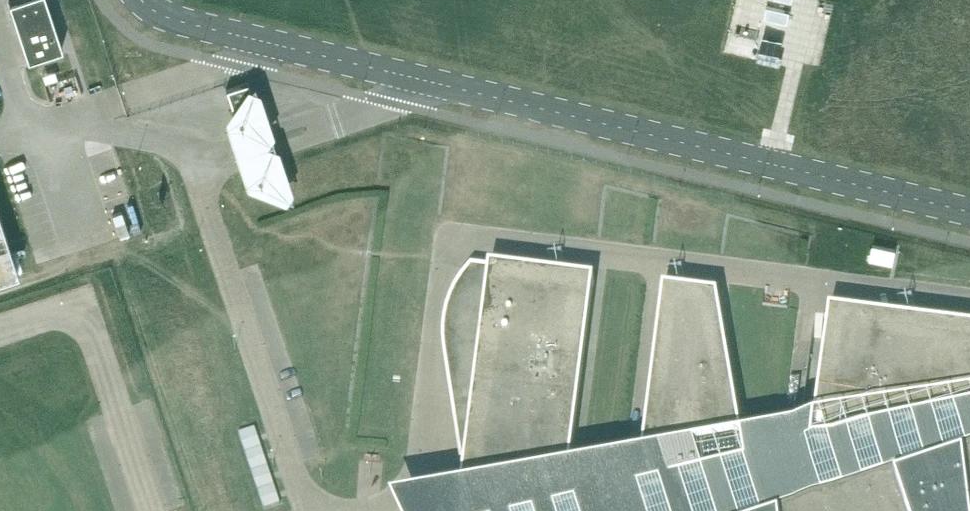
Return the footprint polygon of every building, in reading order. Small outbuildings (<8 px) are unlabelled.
[(16,21),(50,9),(47,0),(9,0),(10,3),(15,18),(16,21)] [(16,21),(28,59),(62,47),(50,9),(16,21)] [(232,106),(226,114),(249,182),(287,194),(294,184),(261,84),(249,79),(247,82),(232,106)] [(18,271),(0,216),(0,277),(18,271)] [(871,256),(871,258),(894,262),(896,248),(873,244),(871,256)] [(830,313),(812,453),(743,444),(718,299),(664,292),(638,496),(569,488),(595,283),(475,268),(460,287),(450,309),(446,332),(447,355),(464,465),(465,465),(459,510),(969,510),(969,331),(830,313)] [(255,431),(238,437),(263,510),(274,510),(282,508),(255,431)]
